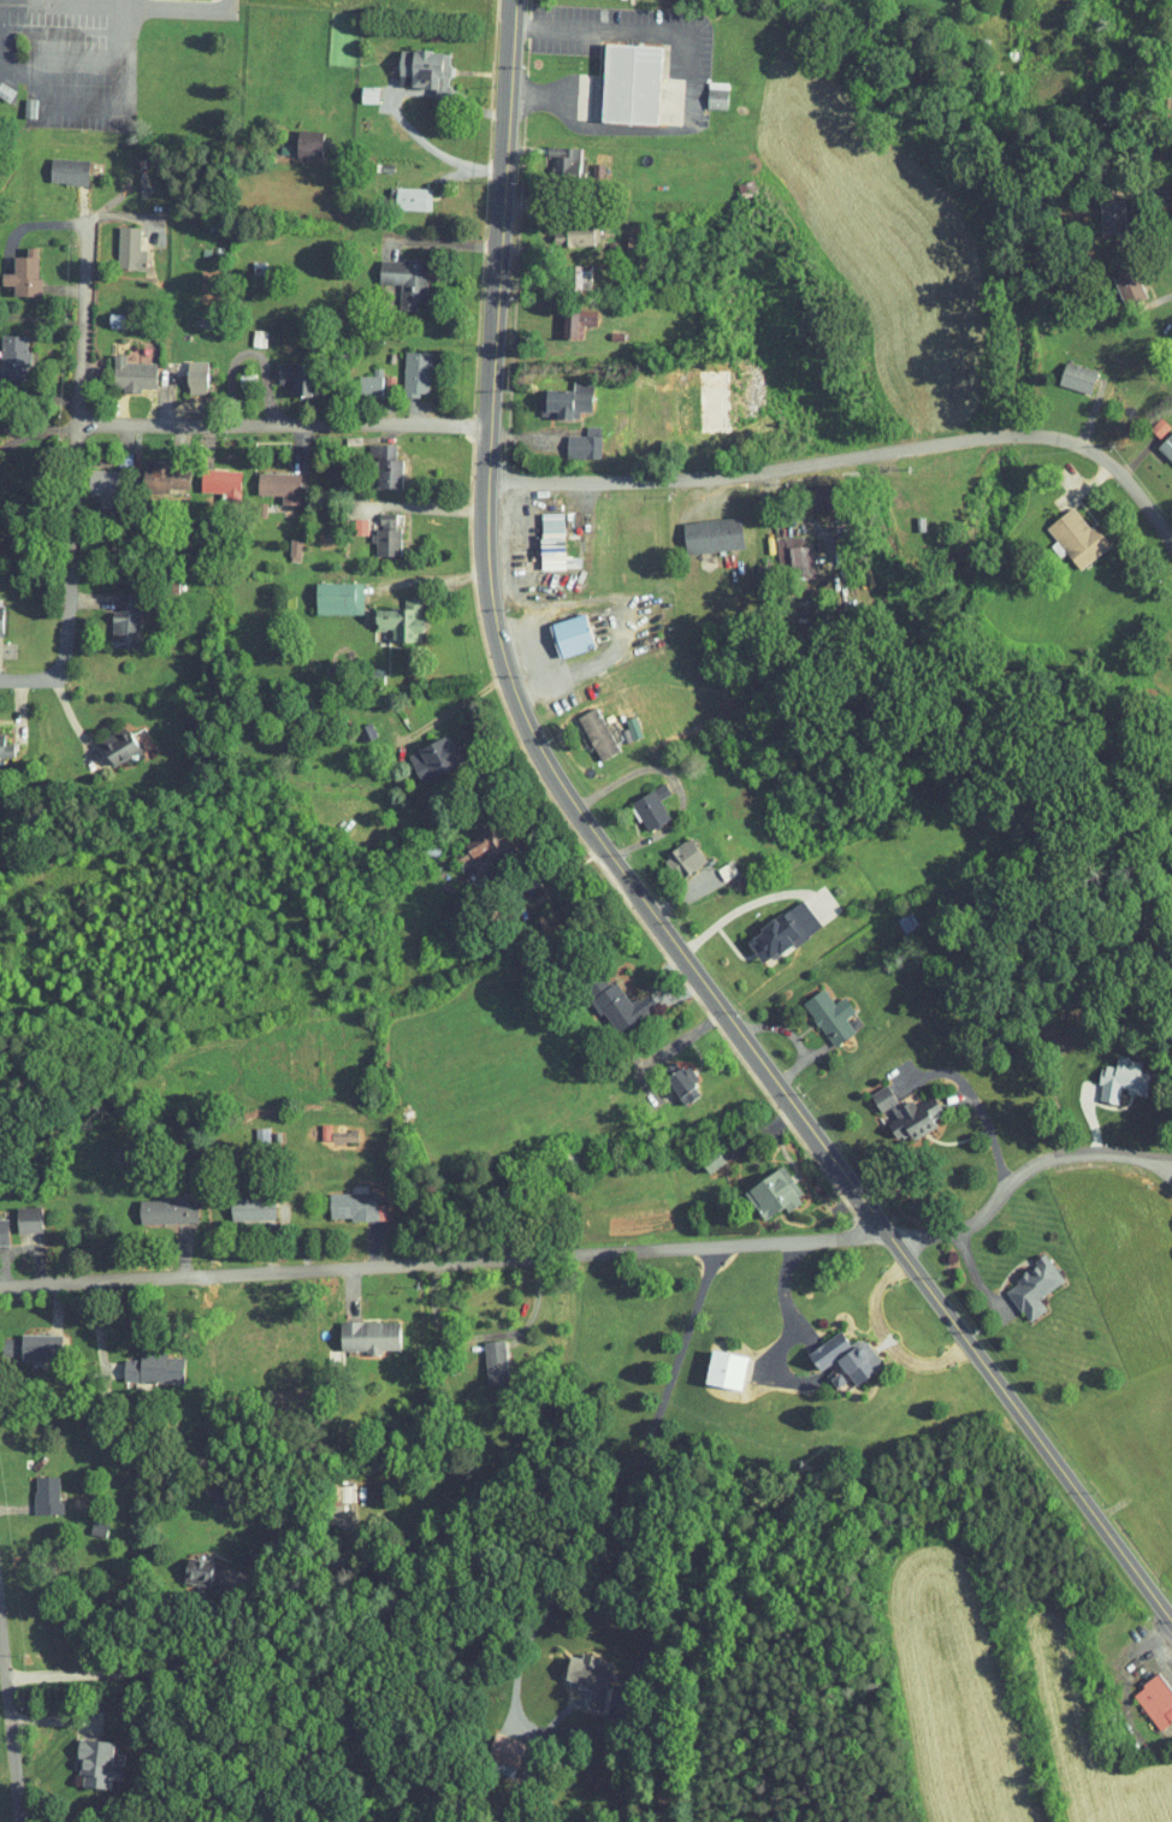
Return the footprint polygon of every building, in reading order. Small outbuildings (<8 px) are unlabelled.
[(588,115),(644,117),(646,38),(591,36),(588,115)] [(386,43),(385,79),(421,79),(421,87),(435,87),(436,44),(386,43)] [(714,75),(694,74),(693,102),(713,102),(714,75)] [(364,80),(347,79),(347,95),(364,96),(364,80)] [(283,148),(307,149),(308,124),(283,123),(283,148)] [(567,141),(533,139),(533,149),(540,149),(539,167),(570,168),(571,158),(566,157),(567,141)] [(73,177),(74,152),(37,151),(36,175),(73,177)] [(417,203),(417,181),(377,180),(376,202),(417,203)] [(1107,194),(1086,194),(1084,229),(1106,230),(1107,194)] [(585,218),(540,220),(540,239),(585,238),(585,218)] [(125,243),(126,220),(104,219),(103,262),(131,263),(132,244),(125,243)] [(24,289),(25,240),(12,240),(12,249),(0,249),(0,289),(24,289)] [(366,252),(365,276),(386,277),(385,300),(412,301),(413,253),(366,252)] [(560,283),(577,283),(577,258),(560,258),(560,283)] [(1098,270),(1109,299),(1132,291),(1122,261),(1098,270)] [(583,304),(551,302),(550,331),(568,331),(569,319),(582,319),(583,304)] [(13,374),(15,329),(0,329),(0,374),(13,374)] [(1171,365),(1171,335),(1168,332),(1153,351),(1171,365)] [(416,389),(417,346),(390,345),(389,388),(416,389)] [(142,356),(111,355),(111,347),(99,347),(99,384),(127,384),(127,381),(141,381),(142,356)] [(192,386),(192,354),(173,354),(173,386),(192,386)] [(1045,377),(1076,387),(1083,364),(1052,354),(1045,377)] [(359,369),(344,368),(343,391),(368,392),(368,361),(359,361),(359,369)] [(264,377),(274,377),(274,388),(302,388),(303,363),(264,362),(264,377)] [(532,404),(544,404),(544,411),(565,412),(565,403),(578,404),(579,376),(559,375),(558,383),(533,382),(532,404)] [(1156,419),(1146,410),(1135,421),(1145,430),(1156,419)] [(572,428),(552,428),(552,450),(586,451),(586,419),(572,419),(572,428)] [(1161,423),(1144,439),(1166,463),(1171,458),(1171,435),(1161,423)] [(387,452),(381,452),(381,438),(354,437),(354,451),(363,451),(362,481),(387,481),(387,452)] [(129,458),(128,485),(155,486),(156,481),(175,482),(176,460),(129,458)] [(187,485),(207,485),(207,494),(226,495),(227,464),(187,462),(187,485)] [(103,463),(74,463),(74,488),(84,488),(83,501),(102,501),(103,463)] [(243,487),(267,488),(267,497),(286,497),(287,467),(244,466),(243,487)] [(1066,563),(1097,538),(1080,517),(1075,521),(1058,500),(1032,521),(1066,563)] [(527,562),(566,561),(565,549),(550,549),(550,505),(526,506),(527,562)] [(386,549),(386,522),(381,522),(381,506),(365,506),(366,524),(359,524),(360,549),(386,549)] [(731,540),(727,510),(669,517),(672,547),(731,540)] [(319,543),(319,527),(304,527),(305,543),(319,543)] [(801,569),(799,539),(787,539),(787,530),(763,531),(764,570),(801,569)] [(286,554),(288,533),(276,532),(275,554),(286,554)] [(348,576),(301,576),(302,607),(349,607),(348,576)] [(125,641),(126,589),(105,589),(105,604),(98,603),(98,640),(125,641)] [(361,602),(361,624),(377,624),(377,634),(407,635),(408,589),(390,589),(390,603),(361,602)] [(535,617),(545,652),(581,641),(571,607),(535,617)] [(563,710),(586,755),(606,745),(582,700),(563,710)] [(614,722),(608,724),(612,736),(628,730),(621,709),(611,713),(614,722)] [(125,746),(113,720),(85,733),(97,759),(125,746)] [(446,760),(432,730),(394,748),(407,778),(446,760)] [(617,797),(635,825),(657,811),(646,793),(656,787),(650,777),(617,797)] [(450,838),(455,846),(442,855),(453,871),(495,841),(479,818),(450,838)] [(649,851),(665,874),(692,855),(676,832),(649,851)] [(807,919),(788,893),(732,934),(751,960),(807,919)] [(644,1001),(634,985),(615,997),(602,975),(593,981),(587,973),(573,982),(601,1028),(644,1001)] [(789,994),(816,1034),(837,1020),(831,1010),(841,1003),(832,989),(820,996),(810,980),(789,994)] [(1133,1086),(1136,1065),(1126,1064),(1128,1052),(1103,1048),(1102,1058),(1089,1056),(1086,1076),(1087,1076),(1085,1092),(1104,1096),(1106,1082),(1133,1086)] [(686,1086),(679,1077),(683,1074),(671,1056),(652,1069),(671,1097),(686,1086)] [(857,1085),(866,1105),(876,1100),(881,1111),(875,1114),(883,1132),(897,1126),(899,1131),(924,1119),(919,1108),(929,1103),(922,1087),(901,1097),(898,1092),(885,1098),(875,1077),(857,1085)] [(768,1157),(731,1183),(750,1212),(770,1198),(774,1204),(792,1191),(768,1157)] [(363,1211),(362,1184),(315,1185),(316,1212),(363,1211)] [(125,1215),(183,1214),(182,1195),(172,1195),(172,1186),(144,1187),(145,1192),(124,1193),(125,1215)] [(262,1212),(261,1188),(216,1189),(216,1213),(262,1212)] [(2,1199),(3,1225),(28,1225),(27,1199),(2,1199)] [(1050,1274),(1032,1245),(1020,1253),(1024,1259),(991,1279),(1013,1314),(1033,1302),(1025,1289),(1050,1274)] [(327,1344),(386,1342),(386,1313),(326,1314),(327,1344)] [(794,1345),(806,1363),(823,1351),(841,1377),(869,1358),(849,1328),(837,1336),(827,1322),(794,1345)] [(6,1353),(19,1354),(19,1358),(45,1358),(46,1327),(7,1326),(6,1353)] [(491,1331),(469,1334),(474,1377),(495,1375),(491,1331)] [(729,1381),(733,1346),(696,1342),(692,1376),(729,1381)] [(168,1375),(169,1348),(126,1346),(126,1352),(109,1351),(109,1373),(168,1375)] [(44,1469),(19,1469),(20,1507),(45,1506),(44,1469)] [(226,1481),(221,1501),(231,1503),(243,1505),(248,1485),(226,1481)] [(91,1529),(93,1515),(78,1512),(76,1526),(91,1529)] [(195,1579),(200,1555),(174,1549),(169,1574),(195,1579)] [(199,1551),(193,1580),(233,1587),(238,1558),(219,1555),(199,1551)] [(551,1672),(563,1674),(562,1680),(576,1682),(572,1701),(591,1705),(600,1658),(584,1655),(585,1648),(569,1645),(568,1651),(555,1648),(551,1672)] [(1119,1685),(1144,1722),(1171,1703),(1146,1666),(1119,1685)] [(517,1736),(480,1726),(474,1750),(511,1759),(517,1736)] [(67,1779),(97,1781),(97,1772),(109,1772),(110,1757),(99,1757),(100,1733),(64,1731),(63,1753),(68,1753),(67,1779)]
